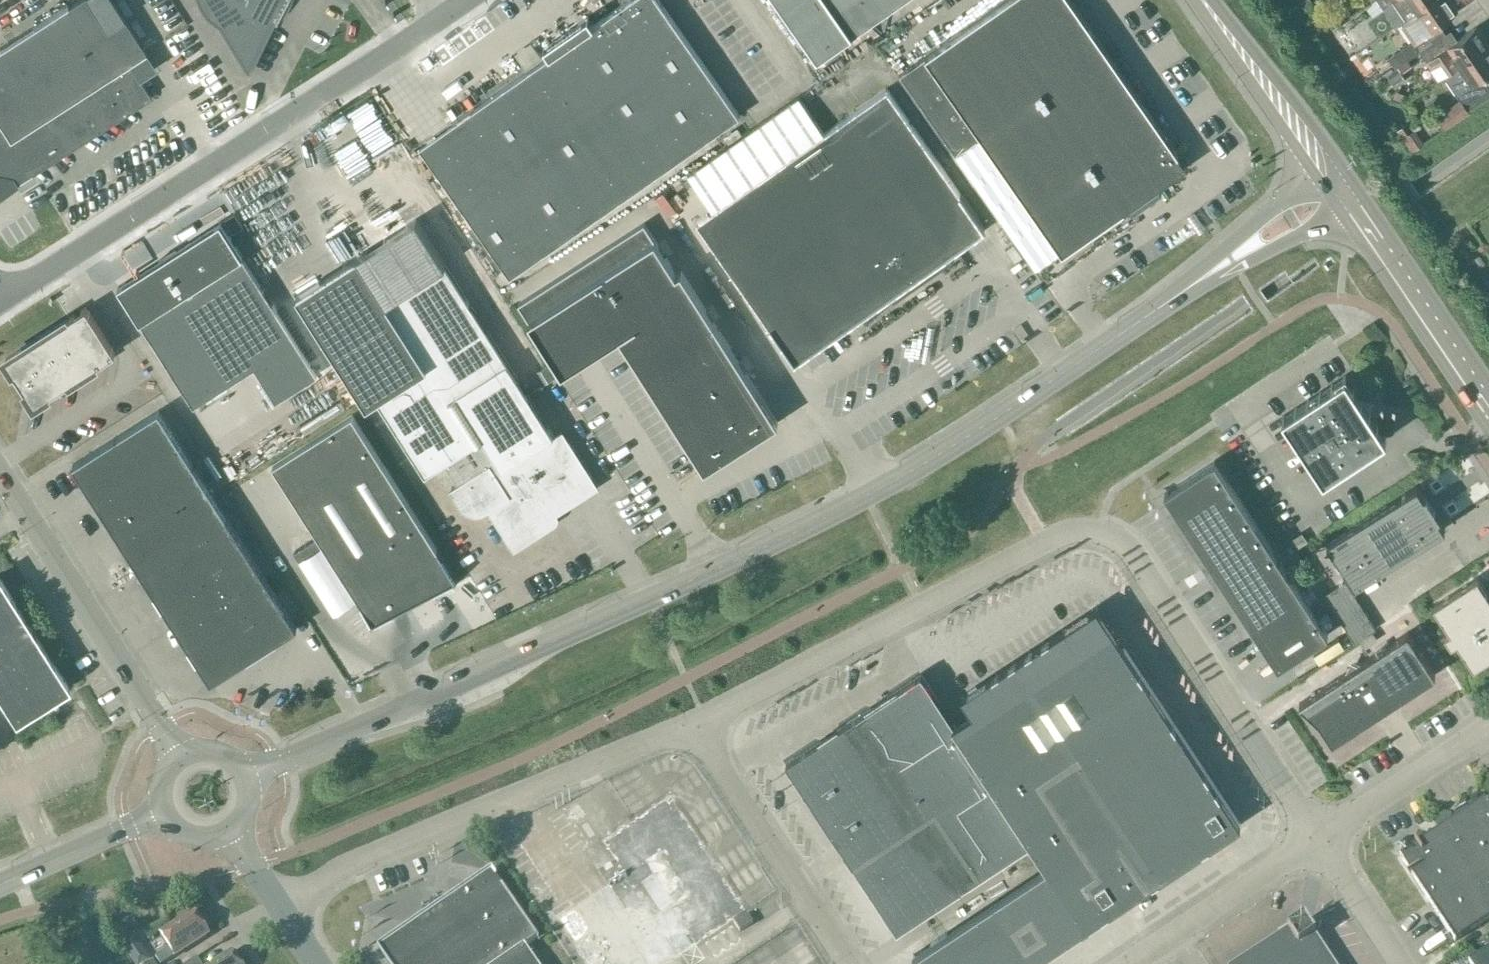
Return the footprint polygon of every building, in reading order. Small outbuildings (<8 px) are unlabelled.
[(145,51),(123,16),(106,27),(89,0),(74,0),(0,47),(0,185),(7,186),(4,189),(4,190),(150,96),(129,62),(145,51)] [(198,3),(205,14),(210,18),(220,26),(221,25),(247,65),(269,23),(271,24),(280,15),(284,10),(289,0),(197,0),(198,3)] [(492,178),(459,201),(510,275),(740,115),(660,0),(628,0),(594,24),(588,15),(544,46),(549,54),(453,122),(492,178)] [(901,0),(777,0),(817,58),(851,35),(901,0)] [(926,56),(901,73),(1021,247),(1046,229),(1062,252),(1187,165),(1072,0),(1006,0),(967,27),(964,23),(959,27),(962,31),(926,56)] [(1366,4),(1373,14),(1383,7),(1378,0),(1372,0),(1366,4)] [(1406,18),(1432,0),(1394,0),(1406,18)] [(1413,40),(1420,50),(1441,36),(1434,26),(1458,10),(1451,0),(1432,0),(1406,18),(1403,20),(1415,38),(1413,40)] [(1439,79),(1444,75),(1488,44),(1476,26),(1447,45),(1441,36),(1420,50),(1426,60),(1429,58),(1442,76),(1438,78),(1439,79)] [(1413,40),(1398,50),(1404,60),(1420,50),(1413,40)] [(1485,89),(1478,79),(1488,72),(1488,45),(1488,44),(1444,75),(1460,99),(1464,104),(1485,89)] [(1400,69),(1389,76),(1396,86),(1406,78),(1400,69)] [(799,96),(688,174),(713,210),(697,221),(795,361),(985,228),(887,88),(824,132),(799,96)] [(1470,112),(1464,104),(1460,99),(1436,115),(1439,119),(1446,129),(1470,112)] [(233,232),(243,226),(235,212),(224,219),(233,232)] [(276,400),(317,374),(220,221),(118,286),(194,405),(254,367),(276,400)] [(518,303),(562,372),(620,335),(704,468),(780,419),(684,268),(676,273),(644,223),(518,303)] [(445,264),(427,275),(420,265),(401,277),(408,287),(386,301),(427,366),(376,398),(425,475),(444,462),(458,483),(451,487),(457,497),(458,497),(471,507),(488,506),(514,547),(548,526),(544,519),(596,486),(564,435),(557,440),(548,425),(445,264)] [(115,352),(86,307),(5,358),(34,403),(115,352)] [(547,365),(538,370),(546,382),(555,377),(547,365)] [(1323,478),(1386,437),(1345,374),(1282,415),(1323,478)] [(70,460),(118,535),(204,480),(158,409),(89,453),(87,450),(70,460)] [(273,465),(320,539),(296,554),(334,613),(357,598),(376,627),(459,583),(392,478),(352,415),(273,465)] [(1214,460),(1165,492),(1278,666),(1328,633),(1214,460)] [(297,627),(204,480),(118,535),(213,684),(230,674),(228,670),(297,627)] [(1327,543),(1355,586),(1445,527),(1417,484),(1327,543)] [(1298,547),(1308,540),(1302,532),(1292,538),(1298,547)] [(1488,657),(1488,594),(1477,576),(1433,605),(1450,631),(1444,635),(1451,645),(1456,641),(1474,667),(1488,657)] [(14,720),(68,686),(0,578),(0,698),(14,720)] [(1324,594),(1355,642),(1376,628),(1345,580),(1324,594)] [(1032,841),(1031,842),(1046,866),(912,954),(919,963),(1027,963),(1240,823),(1096,605),(962,694),(973,711),(954,723),(1032,841)] [(1319,721),(1332,741),(1436,673),(1408,631),(1299,702),(1300,703),(1319,721)] [(897,930),(1031,842),(1032,841),(954,723),(921,673),(786,762),(897,930)] [(615,858),(598,869),(609,885),(558,918),(586,961),(588,963),(667,963),(747,911),(720,872),(671,797),(604,841),(615,858)] [(1455,942),(1488,920),(1488,807),(1485,801),(1405,853),(1403,862),(1455,942)] [(540,940),(488,865),(487,866),(491,871),(445,903),(442,916),(429,914),(379,948),(370,946),(370,948),(379,949),(389,963),(537,963),(525,947),(538,939),(539,940),(540,940)] [(209,935),(195,913),(161,935),(170,949),(156,958),(160,963),(164,963),(209,935)] [(740,932),(753,924),(747,914),(734,922),(740,932)] [(1237,963),(1334,963),(1312,930),(1311,930),(1295,927),(1295,926),(1237,963)] [(134,936),(122,944),(130,956),(138,951),(140,944),(134,936)] [(1469,963),(1488,963),(1488,949),(1469,963)] [(233,953),(216,963),(240,963),(233,953)]
